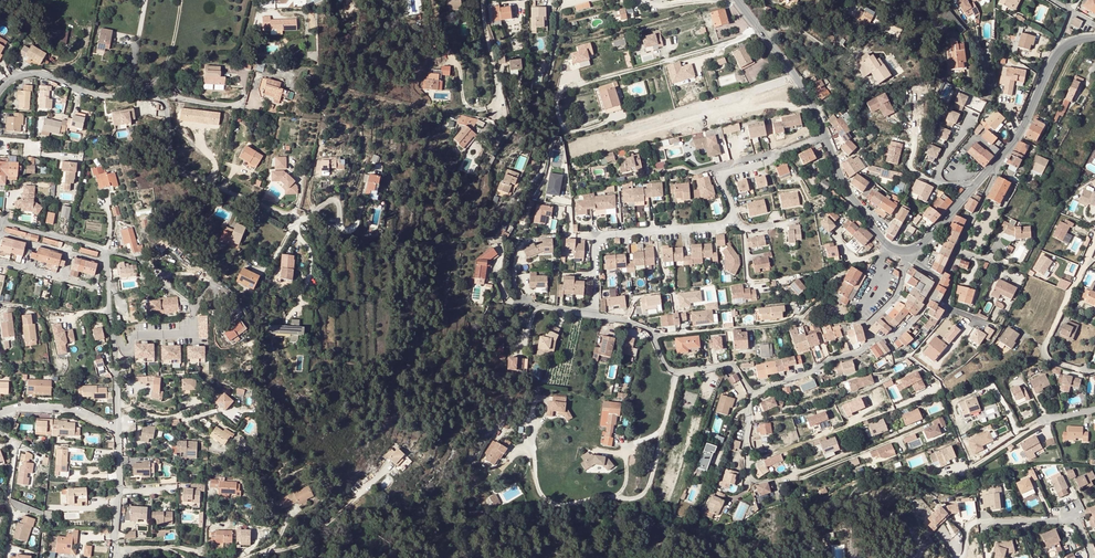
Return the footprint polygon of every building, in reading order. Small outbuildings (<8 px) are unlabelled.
[(957,1),(963,12),(971,8),(966,0),(959,0),(957,1)] [(1000,4),(1014,11),(1020,0),(1001,0),(1000,4)] [(1094,14),(1094,0),(1088,0),(1083,7),(1094,14)] [(589,2),(576,5),(577,11),(590,7),(589,2)] [(500,7),(491,8),(492,19),(501,18),(501,20),(512,18),(511,7),(500,9),(500,7)] [(775,10),(767,7),(764,15),(772,19),(775,10)] [(546,8),(532,8),(532,28),(536,28),(544,28),(544,18),(546,17),(546,8)] [(724,10),(711,14),(715,28),(721,26),(721,24),(728,22),(724,10)] [(869,23),(873,17),(864,12),(863,14),(859,11),(855,18),(860,21),(861,19),(869,23)] [(271,17),(263,17),(263,27),(271,27),(271,30),(283,30),(283,31),(298,31),(297,20),(271,21),(271,17)] [(1083,21),(1075,17),(1071,24),(1078,29),(1083,21)] [(42,27),(41,36),(47,37),(47,41),(66,44),(68,32),(49,29),(49,28),(42,27)] [(101,27),(97,48),(105,49),(106,49),(110,50),(113,29),(101,27)] [(841,40),(841,41),(840,43),(843,45),(844,43),(846,43),(847,43),(849,42),(850,41),(850,40),(850,38),(850,36),(850,35),(848,34),(846,33),(844,33),(843,33),(841,35),(840,36),(840,38),(841,40)] [(1028,50),(1030,45),(1032,36),(1022,33),(1018,47),(1028,50)] [(655,34),(642,37),(645,48),(657,44),(658,47),(663,46),(660,34),(655,36),(655,34)] [(955,46),(954,39),(946,40),(947,50),(952,50),(953,59),(948,59),(949,70),(964,68),(963,63),(965,63),(963,45),(957,45),(955,46)] [(591,42),(577,45),(579,51),(570,53),(572,64),(590,60),(589,55),(594,54),(591,42)] [(24,46),(20,53),(25,57),(26,56),(39,65),(46,54),(32,45),(29,49),(24,46)] [(741,68),(752,63),(747,53),(744,47),(733,53),(741,68)] [(861,64),(870,58),(868,54),(855,63),(857,67),(861,64)] [(861,64),(868,76),(872,73),(880,84),(891,77),(884,65),(881,67),(876,61),(873,56),(870,58),(861,64)] [(520,60),(509,62),(510,72),(521,70),(520,60)] [(752,63),(741,68),(742,70),(755,63),(754,62),(752,63)] [(676,69),(674,63),(667,65),(672,83),(693,77),(689,65),(679,68),(676,69)] [(868,76),(861,64),(857,67),(865,78),(868,76)] [(442,75),(451,75),(451,66),(442,65),(442,75)] [(225,78),(222,78),(219,78),(220,73),(220,68),(204,67),(204,77),(213,78),(212,85),(224,86),(225,78)] [(1014,81),(1017,82),(1017,79),(1024,80),(1026,72),(1007,68),(1005,77),(1001,75),(999,83),(1005,85),(1003,94),(1011,96),(1014,81)] [(439,75),(429,74),(428,77),(426,77),(425,89),(438,90),(439,75)] [(1081,84),(1083,80),(1075,76),(1066,98),(1069,100),(1069,102),(1070,102),(1079,83),(1081,84)] [(281,96),(282,90),(279,89),(280,83),(262,78),(258,89),(260,97),(262,97),(263,95),(263,92),(275,95),(274,98),(274,99),(280,100),(281,96)] [(821,80),(813,85),(822,100),(831,94),(827,89),(827,90),(821,80)] [(613,83),(598,88),(600,93),(615,89),(614,88),(613,83)] [(18,91),(18,96),(20,96),(20,100),(20,109),(30,109),(30,92),(32,92),(32,86),(23,85),(23,91),(18,91)] [(40,90),(39,108),(52,108),(52,100),(51,100),(49,100),(49,97),(49,91),(51,91),(51,87),(43,86),(42,90),(40,90)] [(600,93),(605,110),(620,106),(615,89),(600,93)] [(289,92),(282,90),(281,96),(287,98),(289,92)] [(969,98),(960,93),(954,107),(962,110),(963,106),(965,107),(969,98)] [(885,95),(867,105),(871,112),(881,106),(887,117),(894,113),(885,95)] [(1064,117),(1070,102),(1069,102),(1065,100),(1060,110),(1057,109),(1052,120),(1057,122),(1060,116),(1064,117)] [(621,109),(620,106),(605,110),(606,114),(621,109)] [(881,106),(871,112),(872,114),(880,110),(885,119),(887,117),(881,106)] [(181,108),(179,120),(219,125),(221,113),(181,108)] [(133,110),(123,112),(124,114),(112,117),(114,127),(126,125),(126,127),(131,126),(130,121),(135,120),(133,110)] [(447,111),(443,125),(446,126),(451,111),(447,111)] [(961,115),(952,111),(946,124),(953,128),(955,124),(956,124),(961,115)] [(983,120),(981,124),(984,127),(987,124),(991,127),(995,131),(1005,119),(997,111),(992,116),(986,123),(983,120)] [(24,114),(14,113),(14,117),(7,117),(6,131),(21,132),(21,125),(23,125),(24,114)] [(774,124),(776,134),(785,132),(784,128),(803,124),(801,114),(782,118),(783,122),(774,124)] [(843,120),(846,118),(844,116),(839,119),(835,114),(829,119),(839,133),(848,127),(848,126),(843,120)] [(1034,120),(1025,136),(1035,141),(1041,131),(1042,131),(1045,125),(1038,121),(1039,118),(1038,118),(1039,115),(1037,114),(1034,120)] [(457,124),(466,126),(471,131),(477,119),(460,115),(457,124)] [(72,119),(68,118),(67,121),(66,127),(70,128),(70,127),(82,129),(84,118),(73,116),(72,119)] [(66,127),(67,121),(62,120),(61,122),(44,119),(42,130),(49,132),(59,134),(60,128),(65,130),(66,127)] [(748,125),(751,136),(767,133),(764,121),(748,125)] [(739,123),(723,127),(725,134),(741,130),(739,123)] [(978,135),(984,127),(981,124),(978,127),(974,131),(978,135)] [(471,131),(466,126),(454,140),(459,144),(458,145),(463,149),(473,136),(475,134),(471,131)] [(848,127),(839,133),(845,142),(846,144),(850,140),(852,138),(849,133),(851,131),(848,127)] [(952,132),(943,128),(936,141),(944,145),(946,140),(947,141),(952,132)] [(992,145),(998,139),(988,130),(982,136),(992,145)] [(713,152),(713,156),(722,154),(719,143),(718,144),(717,140),(720,139),(718,132),(714,132),(715,136),(694,140),(696,148),(708,145),(710,153),(713,152)] [(842,147),(841,148),(849,156),(857,148),(850,140),(846,144),(842,147)] [(903,144),(891,141),(890,147),(891,147),(890,153),(889,153),(887,162),(898,165),(903,144)] [(1029,147),(1020,142),(1014,152),(1024,157),(1029,147)] [(823,147),(821,143),(817,145),(811,148),(811,149),(805,152),(810,162),(816,159),(812,150),(816,148),(817,150),(823,147)] [(977,143),(968,152),(978,161),(978,162),(984,167),(993,157),(990,154),(987,151),(986,151),(977,143)] [(708,145),(696,148),(697,151),(707,149),(709,157),(713,156),(713,152),(710,153),(708,145)] [(942,150),(933,145),(926,159),(934,162),(936,158),(937,159),(942,150)] [(994,156),(1000,150),(994,145),(989,151),(994,156)] [(241,158),(252,165),(253,163),(260,167),(265,158),(248,147),(241,158)] [(804,165),(810,162),(805,152),(799,156),(804,165)] [(1013,152),(1011,155),(1007,164),(1018,169),(1019,166),(1024,157),(1014,152),(1013,152)] [(612,154),(604,156),(606,162),(614,160),(612,154)] [(634,167),(634,170),(641,168),(639,161),(638,161),(636,156),(633,157),(628,158),(622,159),(623,163),(618,165),(619,173),(625,172),(625,169),(634,167)] [(1048,162),(1036,156),(1030,168),(1031,168),(1042,174),(1048,162)] [(853,161),(852,158),(843,164),(851,178),(859,172),(866,168),(864,164),(859,157),(853,161)] [(287,158),(277,159),(277,170),(288,169),(287,158)] [(330,171),(330,168),(329,158),(325,158),(325,160),(321,161),(322,171),(330,171)] [(329,158),(330,168),(337,168),(337,165),(340,165),(340,160),(336,160),(336,158),(329,158)] [(540,163),(533,161),(531,168),(538,170),(540,163)] [(18,163),(16,163),(8,163),(7,162),(7,176),(8,177),(17,177),(17,170),(21,171),(21,166),(18,166),(18,163)] [(66,172),(65,181),(73,181),(73,180),(74,180),(75,173),(76,173),(76,163),(63,162),(62,171),(66,172)] [(848,179),(851,178),(843,164),(841,165),(843,168),(848,179)] [(101,166),(92,169),(94,176),(103,174),(101,166)] [(870,166),(868,171),(881,174),(881,177),(889,178),(891,171),(886,170),(870,166)] [(510,183),(512,184),(515,185),(519,174),(508,170),(502,184),(500,183),(498,189),(508,194),(511,187),(509,186),(510,183)] [(99,175),(100,179),(102,188),(110,186),(109,183),(111,183),(112,186),(112,187),(118,186),(114,172),(107,174),(106,173),(99,175)] [(278,178),(277,172),(273,172),(274,182),(282,182),(278,178)] [(285,172),(277,172),(278,178),(289,189),(290,195),(299,194),(298,187),(295,183),(296,182),(285,172)] [(562,175),(549,174),(547,193),(560,194),(562,175)] [(862,178),(857,175),(850,184),(863,193),(869,183),(866,181),(869,176),(864,174),(862,178)] [(757,188),(767,186),(765,176),(759,177),(759,175),(754,176),(757,188)] [(380,178),(369,176),(366,193),(370,194),(371,191),(377,192),(380,178)] [(700,190),(712,187),(712,185),(710,176),(697,178),(700,190)] [(749,190),(747,178),(742,179),(743,181),(737,182),(739,193),(749,190)] [(987,198),(998,204),(1009,184),(998,178),(987,198)] [(912,192),(920,196),(922,197),(921,199),(926,202),(934,188),(918,179),(912,192)] [(73,181),(65,181),(65,185),(65,191),(69,191),(68,196),(73,197),(74,183),(73,183),(73,181)] [(817,190),(824,195),(831,185),(824,181),(821,186),(820,185),(817,190)] [(644,187),(623,189),(624,202),(644,200),(644,197),(664,195),(663,183),(662,182),(652,183),(652,188),(644,189),(644,187)] [(684,183),(671,184),(671,192),(675,192),(676,196),(687,193),(684,183)] [(862,195),(867,198),(876,186),(874,185),(874,186),(869,183),(863,193),(862,195)] [(14,203),(17,209),(21,207),(33,208),(32,212),(37,215),(42,208),(35,203),(34,201),(34,195),(35,187),(24,186),(23,194),(24,194),(24,200),(22,199),(14,203)] [(867,198),(872,202),(879,207),(886,198),(878,193),(880,189),(876,186),(867,198)] [(716,194),(715,189),(713,189),(712,187),(700,190),(702,197),(716,194)] [(1079,201),(1088,205),(1094,207),(1094,193),(1093,192),(1092,194),(1083,190),(1079,201)] [(827,197),(823,201),(827,205),(833,198),(844,207),(850,213),(851,214),(855,209),(853,207),(847,202),(833,191),(827,197)] [(797,192),(780,195),(781,201),(785,200),(786,207),(800,205),(797,192)] [(594,200),(575,201),(576,214),(587,214),(586,209),(595,208),(595,210),(616,208),(615,194),(594,196),(594,200)] [(901,199),(893,195),(891,199),(899,203),(901,199)] [(977,204),(981,198),(976,195),(974,200),(971,198),(965,209),(970,212),(973,213),(977,204)] [(945,201),(941,197),(940,198),(932,208),(930,206),(923,216),(933,225),(935,222),(953,202),(948,198),(945,201)] [(897,206),(886,198),(879,207),(877,210),(876,211),(885,218),(888,213),(891,216),(897,206)] [(998,204),(987,198),(986,202),(997,208),(998,204)] [(764,199),(747,203),(748,209),(753,208),(754,215),(767,212),(764,199)] [(554,207),(538,204),(534,222),(545,224),(547,216),(552,217),(554,207)] [(63,206),(60,217),(68,219),(70,208),(63,206)] [(909,211),(910,210),(903,206),(902,208),(896,219),(903,223),(905,220),(909,222),(912,217),(908,214),(909,212),(909,211)] [(833,211),(827,217),(833,223),(839,217),(833,211)] [(48,213),(46,223),(53,225),(55,214),(48,213)] [(916,223),(921,216),(919,214),(913,221),(916,223)] [(956,216),(950,229),(960,234),(963,228),(961,227),(965,220),(956,216)] [(833,223),(827,217),(822,222),(822,225),(829,233),(836,226),(833,223)] [(862,227),(863,225),(857,219),(853,223),(850,220),(844,226),(869,250),(874,246),(869,241),(873,237),(862,227)] [(899,229),(903,223),(896,219),(893,224),(892,225),(899,229)] [(1060,221),(1052,236),(1061,241),(1069,226),(1071,227),(1073,224),(1065,220),(1063,223),(1060,221)] [(234,241),(240,243),(246,228),(237,224),(232,235),(224,231),(221,239),(229,243),(230,241),(233,243),(234,241)] [(1030,239),(1030,227),(1015,228),(1008,224),(1005,231),(1004,233),(1009,236),(1011,235),(1012,232),(1014,233),(1015,237),(1015,239),(1030,239)] [(801,225),(789,226),(789,230),(788,231),(789,243),(796,243),(796,240),(802,239),(801,225)] [(892,242),(899,229),(892,225),(888,233),(889,234),(887,237),(892,242)] [(37,241),(38,240),(39,236),(25,233),(17,231),(18,229),(13,227),(12,229),(5,227),(4,231),(19,235),(25,237),(25,238),(37,241)] [(132,228),(130,228),(121,231),(123,238),(122,238),(124,245),(125,245),(126,244),(130,243),(131,248),(132,253),(139,252),(137,246),(132,228)] [(907,232),(905,235),(909,238),(913,231),(910,229),(907,232)] [(945,241),(946,241),(955,245),(960,234),(950,229),(945,241)] [(726,234),(717,235),(718,238),(718,246),(727,245),(726,234)] [(488,245),(503,244),(503,236),(487,237),(488,245)] [(765,236),(748,239),(749,247),(753,247),(753,248),(766,246),(765,236)] [(59,246),(61,247),(62,243),(43,238),(43,242),(59,246)] [(11,253),(14,242),(3,239),(2,239),(0,247),(0,251),(6,252),(11,253)] [(163,251),(170,246),(165,239),(158,244),(163,251)] [(525,258),(543,251),(553,251),(553,239),(542,239),(542,244),(535,247),(534,243),(521,249),(525,258)] [(565,248),(561,248),(560,256),(565,257),(565,254),(574,254),(574,258),(584,259),(584,245),(578,244),(578,240),(566,240),(565,248)] [(949,259),(955,245),(946,241),(943,247),(939,255),(948,259),(949,259)] [(25,245),(14,242),(11,253),(16,255),(22,256),(25,245)] [(833,243),(825,245),(828,258),(839,256),(837,247),(834,247),(833,243)] [(719,261),(719,252),(714,253),(713,244),(693,245),(693,256),(684,257),(684,248),(670,249),(670,246),(663,246),(664,262),(684,261),(685,265),(694,264),(694,258),(714,257),(714,261),(719,261)] [(732,245),(723,251),(731,263),(727,270),(736,276),(741,266),(741,259),(732,245)] [(83,248),(74,246),(73,250),(76,251),(97,256),(98,252),(83,248)] [(626,255),(606,256),(607,269),(627,268),(628,272),(636,272),(636,266),(656,264),(655,247),(647,248),(647,251),(635,252),(636,263),(627,264),(626,255)] [(492,248),(478,258),(475,278),(485,280),(486,266),(487,262),(497,254),(492,248)] [(38,249),(37,254),(35,260),(47,263),(50,252),(38,249)] [(51,271),(56,272),(61,255),(50,252),(47,263),(53,265),(52,269),(51,271)] [(1044,253),(1034,268),(1044,275),(1054,261),(1044,253)] [(945,266),(948,259),(939,255),(938,257),(934,255),(932,254),(928,264),(934,267),(933,269),(941,275),(945,266)] [(293,261),(294,257),(283,256),(282,258),(281,268),(282,268),(281,275),(281,279),(292,281),(294,261),(293,261)] [(759,269),(770,267),(768,257),(763,258),(753,260),(755,273),(760,272),(759,269)] [(74,258),(70,275),(77,277),(79,271),(83,272),(85,261),(74,258)] [(960,260),(958,267),(967,270),(969,264),(960,260)] [(85,261),(83,272),(94,275),(97,264),(85,261)] [(133,274),(136,274),(135,267),(128,267),(128,266),(124,266),(124,265),(118,265),(119,276),(133,274)] [(852,268),(838,293),(847,299),(862,274),(852,268)] [(934,283),(933,281),(926,277),(911,268),(907,274),(912,278),(924,286),(926,284),(932,287),(934,283)] [(260,277),(243,269),(236,281),(253,290),(260,277)] [(949,276),(945,273),(938,285),(945,290),(948,285),(947,284),(949,280),(947,279),(949,276)] [(912,278),(907,274),(906,283),(911,286),(914,288),(917,290),(919,288),(922,289),(924,286),(912,278)] [(564,285),(559,285),(558,297),(563,297),(563,294),(563,289),(573,289),(573,295),(584,296),(584,282),(577,282),(578,277),(564,276),(564,285)] [(547,277),(530,277),(530,288),(547,288),(547,277)] [(799,278),(791,285),(799,295),(807,288),(809,289),(812,287),(804,277),(801,280),(799,278)] [(1071,282),(1061,278),(1058,287),(1061,288),(1068,291),(1071,282)] [(999,279),(992,294),(999,297),(1001,295),(1011,300),(1017,288),(999,279)] [(931,288),(932,287),(926,284),(924,286),(922,289),(922,290),(928,294),(931,288)] [(743,285),(731,287),(732,299),(744,297),(744,300),(751,299),(751,301),(757,300),(755,290),(750,291),(750,288),(743,289),(743,285)] [(945,290),(938,285),(932,296),(939,300),(945,290)] [(825,286),(819,290),(823,294),(828,289),(825,286)] [(970,305),(972,299),(970,298),(972,290),(957,286),(955,294),(959,295),(957,301),(970,305)] [(917,290),(914,288),(909,295),(922,303),(928,294),(922,290),(922,289),(919,288),(917,290)] [(142,290),(134,290),(135,296),(135,300),(142,300),(142,290)] [(701,291),(679,293),(680,307),(703,305),(701,291)] [(1090,291),(1086,300),(1085,303),(1094,308),(1094,293),(1090,291)] [(10,302),(11,295),(4,293),(3,300),(10,302)] [(838,293),(837,296),(834,300),(840,303),(840,302),(846,305),(850,300),(847,299),(838,293)] [(660,295),(642,298),(642,304),(647,304),(648,306),(657,305),(661,305),(660,295)] [(906,299),(909,301),(921,310),(925,305),(922,303),(909,295),(906,299)] [(625,296),(619,296),(621,308),(627,307),(625,296)] [(931,301),(930,302),(936,305),(938,303),(939,300),(932,296),(929,300),(931,301)] [(146,304),(147,314),(151,314),(151,312),(161,311),(161,309),(178,308),(178,315),(179,315),(178,308),(177,298),(160,299),(160,301),(150,302),(150,303),(146,304)] [(919,312),(921,310),(909,301),(905,306),(904,308),(909,312),(913,315),(914,317),(919,312)] [(900,313),(904,308),(905,306),(900,302),(894,308),(900,313)] [(936,305),(930,302),(927,307),(930,309),(935,312),(938,307),(936,306),(936,305)] [(783,312),(785,312),(785,306),(759,309),(759,315),(762,315),(762,321),(783,318),(783,312)] [(886,313),(888,315),(894,308),(892,306),(888,311),(886,313)] [(938,321),(943,311),(938,307),(935,312),(930,309),(928,314),(933,318),(938,321)] [(894,308),(888,315),(894,320),(900,313),(894,308)] [(899,324),(909,312),(904,308),(900,313),(894,320),(899,324)] [(700,311),(692,312),(693,325),(714,322),(712,310),(710,310),(700,311)] [(982,312),(979,310),(976,316),(989,321),(990,319),(981,315),(982,312)] [(1,323),(3,338),(14,337),(11,313),(3,314),(4,322),(1,323)] [(673,315),(661,316),(663,327),(664,327),(674,326),(675,325),(680,325),(680,321),(679,314),(673,315)] [(22,325),(31,324),(30,315),(21,316),(22,325)] [(877,334),(880,331),(886,325),(891,330),(892,331),(895,327),(891,323),(894,320),(888,315),(885,318),(883,316),(880,319),(869,331),(877,334)] [(207,316),(198,316),(199,338),(208,338),(207,316)] [(232,329),(224,334),(230,342),(238,336),(236,333),(243,328),(238,320),(229,326),(232,329)] [(298,321),(290,320),(289,327),(287,339),(287,342),(295,343),(296,336),(298,321)] [(934,325),(930,321),(925,327),(928,330),(934,325)] [(1067,337),(1067,340),(1073,342),(1079,325),(1073,323),(1072,327),(1074,328),(1069,338),(1067,337)] [(22,325),(25,342),(36,341),(34,324),(31,324),(22,325)] [(60,324),(52,325),(58,354),(66,353),(65,345),(66,342),(74,341),(72,330),(65,331),(61,329),(60,324)] [(1064,324),(1061,335),(1067,337),(1072,327),(1067,325),(1064,324)] [(281,326),(267,325),(266,336),(280,338),(281,326)] [(827,334),(823,336),(825,343),(842,337),(840,330),(841,330),(840,326),(833,328),(832,325),(823,325),(827,334)] [(852,344),(860,342),(865,341),(865,339),(862,328),(861,325),(853,327),(854,329),(852,329),(851,326),(847,327),(847,325),(842,325),(844,333),(848,332),(852,344)] [(878,335),(882,337),(884,334),(886,335),(891,330),(886,325),(880,331),(881,331),(878,335)] [(128,326),(121,327),(123,334),(130,332),(128,326)] [(222,331),(224,334),(232,329),(229,326),(222,331)] [(289,327),(281,326),(280,338),(287,339),(289,327)] [(550,348),(554,349),(555,342),(558,335),(557,335),(560,329),(553,326),(548,335),(547,338),(545,338),(540,337),(539,344),(537,354),(546,356),(548,356),(548,355),(550,348)] [(802,343),(797,328),(796,326),(791,326),(793,330),(790,331),(795,345),(802,343)] [(995,330),(988,326),(983,333),(978,330),(976,335),(974,334),(970,339),(980,345),(985,337),(989,339),(995,330)] [(92,330),(94,341),(104,338),(101,327),(92,330)] [(807,337),(803,327),(797,328),(802,343),(808,341),(807,337)] [(236,333),(238,336),(245,330),(243,328),(236,333)] [(942,338),(948,344),(957,333),(951,328),(942,338)] [(1013,343),(1015,344),(1020,337),(1011,330),(1000,343),(1008,349),(1013,343)] [(741,331),(733,331),(734,349),(741,349),(741,348),(748,348),(747,333),(741,333),(741,331)] [(909,344),(914,340),(909,335),(906,332),(903,335),(902,336),(902,337),(907,342),(909,344)] [(820,345),(816,334),(807,337),(808,341),(810,348),(820,345)] [(629,355),(632,356),(634,348),(633,348),(633,344),(631,344),(628,343),(629,338),(624,336),(622,346),(625,346),(623,355),(628,357),(629,355)] [(600,349),(594,348),(591,360),(597,361),(598,355),(610,358),(614,339),(602,337),(600,349)] [(699,337),(676,339),(678,353),(688,352),(688,350),(688,348),(691,348),(700,347),(699,337)] [(907,342),(902,337),(900,339),(900,340),(895,343),(898,348),(907,342)] [(940,345),(942,343),(935,337),(927,346),(928,348),(923,354),(933,362),(944,349),(940,345)] [(713,340),(708,341),(709,349),(713,348),(713,351),(721,350),(720,338),(712,338),(713,340)] [(810,348),(808,341),(802,343),(804,350),(808,348),(809,351),(811,350),(810,348)] [(878,359),(891,350),(890,347),(888,348),(885,344),(883,341),(877,344),(872,347),(874,351),(873,352),(877,359),(878,359)] [(142,345),(136,345),(136,359),(154,358),(154,344),(148,344),(148,342),(142,342),(142,345)] [(168,346),(162,346),(162,360),(181,360),(180,346),(174,346),(174,343),(168,344),(168,346)] [(804,350),(802,343),(795,345),(797,352),(804,350)] [(848,345),(847,343),(841,345),(843,353),(846,352),(849,351),(850,351),(848,345)] [(193,347),(187,347),(188,359),(205,359),(205,347),(199,347),(199,345),(193,346),(193,347)] [(770,358),(769,349),(769,345),(761,346),(762,359),(770,358)] [(789,359),(791,366),(796,365),(802,364),(800,356),(796,357),(789,359)] [(789,359),(782,360),(785,371),(789,370),(789,367),(791,366),(789,359)] [(785,371),(782,360),(776,362),(778,373),(779,373),(784,372),(785,371)] [(853,360),(846,362),(853,372),(856,371),(853,360)] [(759,378),(768,375),(778,373),(776,362),(756,366),(759,378)] [(840,368),(836,369),(837,374),(844,372),(844,374),(853,372),(846,362),(842,363),(843,365),(840,365),(840,368)] [(1061,375),(1062,367),(1054,366),(1052,373),(1061,375)] [(918,372),(901,380),(903,383),(907,382),(909,386),(914,384),(918,391),(925,387),(918,372)] [(737,375),(736,374),(729,378),(732,384),(740,380),(737,375)] [(873,383),(870,374),(845,384),(846,387),(850,386),(853,393),(858,391),(858,389),(873,383)] [(1062,384),(1061,388),(1065,389),(1066,385),(1069,386),(1080,388),(1082,380),(1060,374),(1059,380),(1059,384),(1062,384)] [(1030,382),(1036,395),(1044,391),(1042,388),(1050,385),(1045,375),(1030,382)] [(155,376),(143,377),(143,384),(154,385),(152,397),(160,399),(161,378),(155,378),(155,376)] [(812,379),(798,384),(801,391),(815,386),(812,379)] [(51,381),(36,380),(35,392),(51,393),(51,381)] [(183,380),(183,391),(196,390),(196,380),(183,380)] [(8,394),(8,383),(0,382),(0,394),(8,394)] [(907,382),(897,386),(899,391),(909,386),(907,382)] [(97,399),(107,398),(107,388),(97,388),(97,386),(78,386),(79,397),(83,396),(91,396),(97,396),(97,399)] [(783,387),(776,389),(777,393),(783,391),(785,395),(790,394),(789,387),(783,389),(783,387)] [(1009,391),(1014,403),(1023,399),(1017,387),(1009,391)] [(234,400),(224,393),(217,402),(226,410),(234,400)] [(729,408),(732,398),(722,395),(717,412),(727,415),(729,408)] [(564,397),(553,396),(553,401),(548,401),(547,412),(553,412),(553,411),(558,412),(558,415),(563,415),(564,415),(564,416),(568,420),(573,417),(570,412),(569,411),(568,410),(567,410),(565,410),(567,396),(564,396),(564,397)] [(861,398),(842,406),(847,417),(851,416),(850,414),(865,408),(861,398)] [(980,411),(975,398),(960,404),(959,404),(964,419),(970,417),(969,415),(980,411)] [(774,399),(760,404),(764,413),(777,408),(782,409),(785,404),(774,399)] [(621,404),(604,402),(603,411),(609,411),(607,426),(606,432),(604,445),(608,446),(609,442),(611,433),(613,433),(614,425),(615,415),(617,415),(619,416),(621,404)] [(919,409),(902,415),(907,426),(923,420),(919,409)] [(600,425),(607,426),(609,411),(603,411),(600,425)] [(825,412),(807,419),(810,427),(828,420),(825,412)] [(936,426),(924,431),(928,440),(941,434),(939,429),(946,426),(942,417),(934,421),(936,426)] [(52,424),(52,419),(35,419),(35,432),(46,432),(46,429),(52,429),(52,424)] [(883,419),(869,425),(872,431),(870,432),(872,437),(888,431),(883,419)] [(58,424),(52,424),(52,429),(52,435),(52,436),(57,437),(57,435),(74,436),(74,429),(75,423),(67,423),(64,423),(61,423),(58,423),(58,424)] [(771,424),(760,425),(760,429),(757,429),(758,433),(761,432),(761,435),(772,433),(771,424)] [(149,427),(143,425),(140,442),(148,443),(149,440),(153,441),(155,428),(149,427)] [(216,427),(210,436),(225,445),(231,436),(216,427)] [(1067,438),(1076,438),(1082,439),(1082,442),(1087,442),(1088,433),(1083,433),(1083,427),(1068,427),(1067,433),(1067,438)] [(916,434),(905,439),(906,443),(917,438),(916,434)] [(993,444),(989,434),(968,443),(974,456),(983,452),(982,449),(993,444)] [(1020,445),(1027,457),(1034,453),(1042,449),(1036,436),(1020,445)] [(836,438),(821,444),(826,459),(836,456),(835,453),(841,450),(836,438)] [(1055,438),(1046,440),(1048,446),(1057,444),(1055,438)] [(199,442),(179,440),(179,449),(178,452),(183,452),(182,457),(188,457),(188,455),(198,455),(199,442)] [(741,442),(733,440),(731,447),(739,449),(741,442)] [(494,466),(498,459),(502,454),(503,454),(507,449),(496,442),(485,460),(494,466)] [(707,443),(699,465),(706,468),(711,452),(714,453),(717,447),(707,443)] [(655,445),(646,444),(645,456),(654,456),(655,445)] [(892,444),(871,453),(873,457),(880,455),(881,458),(886,459),(896,454),(892,444)] [(67,447),(61,447),(60,449),(56,449),(55,476),(68,477),(69,470),(69,466),(66,466),(67,447)] [(395,465),(401,458),(404,455),(398,449),(395,452),(389,447),(383,453),(395,465)] [(956,458),(952,447),(929,455),(932,463),(938,461),(939,464),(949,460),(956,458)] [(22,454),(21,458),(29,459),(32,459),(32,455),(26,451),(25,454),(22,454)] [(585,461),(591,456),(589,452),(582,457),(585,461)] [(755,464),(756,468),(764,463),(766,467),(783,460),(781,454),(755,464)] [(593,455),(585,461),(589,468),(594,464),(604,466),(608,471),(614,466),(607,458),(593,455)] [(640,458),(631,456),(629,465),(638,467),(640,458)] [(853,466),(860,463),(858,457),(851,460),(853,466)] [(19,472),(18,484),(28,485),(29,478),(27,477),(27,473),(32,473),(33,463),(28,463),(29,459),(21,458),(21,462),(23,462),(22,466),(21,472),(19,472)] [(791,460),(784,462),(787,470),(794,468),(791,460)] [(133,464),(134,475),(142,475),(151,475),(151,468),(154,468),(154,461),(145,462),(145,463),(142,463),(133,464)] [(756,468),(753,470),(759,478),(769,471),(766,467),(764,463),(756,468)] [(154,477),(154,468),(151,468),(151,475),(142,475),(142,477),(154,477)] [(730,484),(734,485),(736,480),(735,480),(737,473),(726,470),(723,482),(721,481),(719,486),(729,488),(730,484)] [(1034,471),(1029,473),(1033,482),(1038,480),(1034,471)] [(1074,472),(1068,474),(1071,481),(1077,479),(1074,472)] [(1077,482),(1080,490),(1088,487),(1093,485),(1092,483),(1094,482),(1094,476),(1094,474),(1089,476),(1089,477),(1077,482)] [(1064,477),(1053,482),(1059,495),(1070,490),(1064,477)] [(1029,478),(1018,484),(1022,494),(1034,489),(1029,478)] [(211,479),(211,488),(216,488),(216,484),(219,484),(219,488),(219,493),(230,494),(236,494),(236,497),(241,497),(241,491),(240,491),(240,484),(237,484),(237,482),(220,481),(219,480),(211,479)] [(194,489),(191,489),(184,489),(183,502),(200,503),(201,491),(205,492),(205,484),(194,483),(194,489)] [(768,483),(756,486),(759,496),(770,493),(769,489),(773,488),(772,485),(769,486),(768,483)] [(280,499),(284,508),(297,501),(298,503),(307,499),(314,496),(309,485),(280,499)] [(86,488),(61,489),(61,492),(61,494),(67,494),(68,504),(74,504),(74,503),(81,502),(87,502),(86,488)] [(725,495),(711,488),(710,491),(712,492),(711,495),(712,496),(704,515),(708,517),(710,512),(714,514),(718,515),(724,502),(723,501),(725,495)] [(1000,495),(1003,494),(1002,489),(990,490),(990,496),(992,507),(992,510),(1001,510),(1000,495)] [(1068,491),(1059,495),(1061,500),(1070,496),(1068,491)] [(490,498),(490,499),(492,503),(498,500),(495,495),(490,498)] [(36,510),(10,498),(9,502),(10,504),(13,508),(16,509),(26,514),(28,511),(43,517),(43,511),(36,510)] [(500,504),(498,500),(492,503),(490,499),(487,501),(490,508),(494,506),(495,507),(500,504)] [(741,501),(734,516),(741,519),(748,505),(741,501)] [(932,524),(929,527),(934,532),(952,515),(959,513),(958,506),(948,508),(944,512),(941,508),(928,520),(932,524)] [(148,509),(132,508),(131,519),(139,519),(139,520),(148,521),(148,509)] [(1087,517),(1092,515),(1094,521),(1091,523),(1094,530),(1094,508),(1085,512),(1087,517)] [(165,524),(165,525),(174,525),(174,512),(153,513),(153,521),(158,521),(158,524),(165,524)] [(29,526),(32,527),(35,519),(23,515),(20,523),(18,522),(13,538),(24,541),(29,526)] [(243,528),(238,528),(238,542),(252,542),(252,531),(242,531),(243,528)] [(211,532),(211,541),(216,541),(216,540),(224,540),(224,543),(232,543),(232,531),(216,531),(216,532),(211,532)] [(1056,531),(1042,536),(1047,548),(1055,545),(1061,543),(1056,531)] [(70,550),(71,546),(71,543),(74,544),(76,544),(77,538),(72,537),(72,539),(57,537),(56,549),(63,550),(62,554),(74,556),(75,550),(70,550)] [(997,553),(995,557),(1005,557),(1007,550),(1014,548),(1012,541),(1000,544),(996,543),(995,548),(998,548),(997,553)] [(1014,548),(1007,550),(1005,557),(1007,557),(1008,554),(1015,553),(1014,548)]
